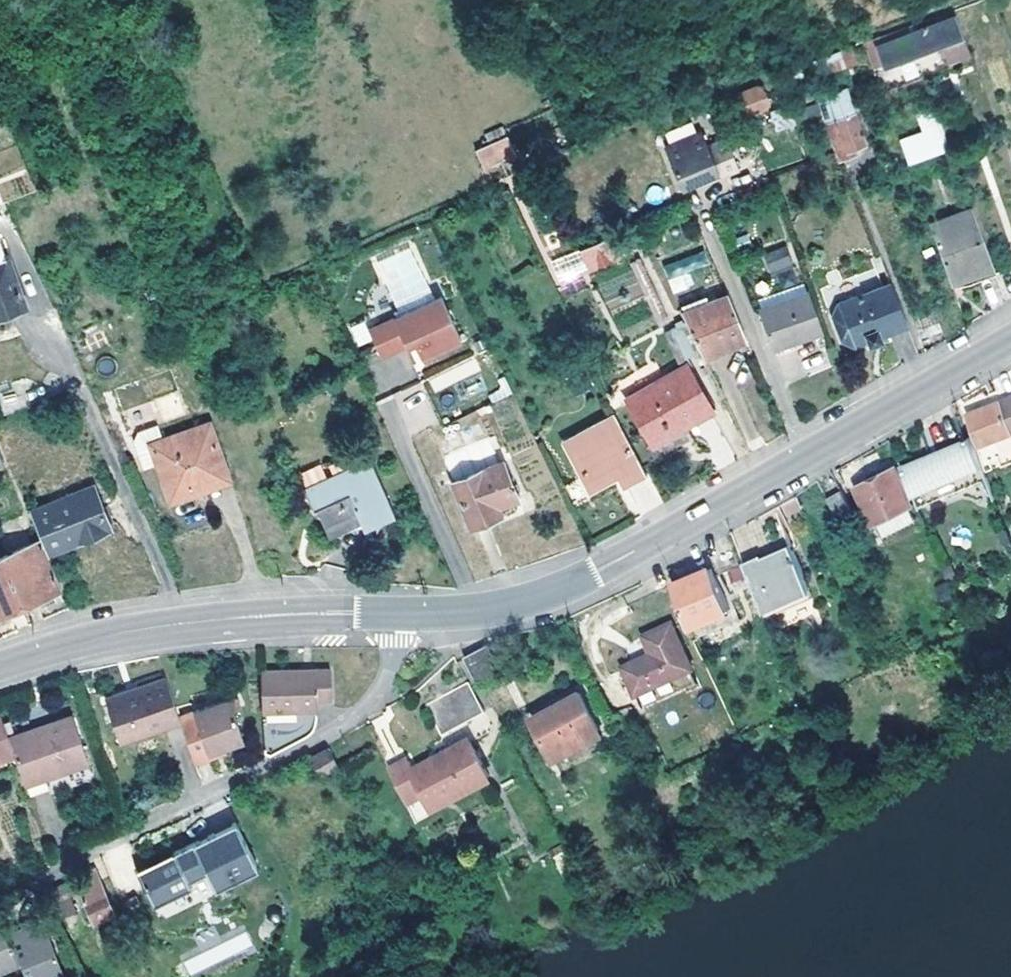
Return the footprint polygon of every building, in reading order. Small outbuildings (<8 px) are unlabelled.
[(974,54),(956,10),(914,24),(877,37),(887,61),(943,41),(951,62),(974,54)] [(856,51),(846,54),(850,65),(859,61),(856,51)] [(850,65),(846,54),(823,63),(828,72),(850,65)] [(764,87),(736,97),(743,116),(771,105),(764,87)] [(824,96),(831,117),(855,109),(856,108),(849,88),(824,96)] [(826,118),(831,117),(824,96),(818,98),(826,118)] [(797,124),(792,108),(792,106),(779,111),(785,128),(797,124)] [(910,161),(954,146),(939,106),(920,114),(928,132),(902,142),(910,161)] [(831,117),(843,153),(855,148),(867,144),(855,109),(831,117)] [(838,154),(843,153),(831,117),(826,118),(838,154)] [(703,135),(666,152),(684,190),(702,183),(705,188),(740,171),(727,140),(709,147),(703,135)] [(473,150),(483,173),(517,159),(507,136),(473,150)] [(843,153),(844,158),(857,154),(855,148),(843,153)] [(953,280),(996,266),(976,210),(932,224),(953,280)] [(621,256),(614,239),(582,252),(589,269),(621,256)] [(762,255),(770,276),(794,265),(785,245),(762,255)] [(556,285),(587,274),(578,250),(547,262),(556,285)] [(706,253),(664,263),(667,276),(709,266),(706,253)] [(0,264),(0,319),(25,310),(28,309),(27,306),(19,285),(17,280),(10,263),(9,260),(6,261),(0,264)] [(18,260),(10,263),(17,280),(25,277),(18,260)] [(27,282),(19,285),(27,306),(36,302),(27,282)] [(884,340),(912,329),(896,288),(843,307),(838,319),(847,342),(860,349),(873,344),(874,347),(885,343),(884,340)] [(813,300),(810,293),(761,310),(774,350),(825,333),(813,300)] [(706,357),(748,339),(730,296),(684,316),(706,357)] [(444,299),(372,334),(384,359),(410,347),(417,344),(425,361),(465,342),(444,299)] [(358,346),(372,339),(363,321),(349,329),(358,346)] [(417,344),(410,347),(419,364),(425,361),(417,344)] [(473,357),(424,376),(430,392),(479,373),(473,357)] [(687,369),(631,400),(655,444),(712,411),(687,369)] [(19,392),(0,397),(4,413),(23,408),(19,392)] [(1010,435),(1010,399),(970,414),(981,446),(995,441),(1010,435)] [(646,473),(616,416),(569,442),(593,488),(621,473),(626,483),(646,473)] [(163,440),(151,445),(158,464),(172,501),(194,493),(193,487),(228,473),(209,423),(163,440)] [(158,464),(151,445),(163,440),(161,435),(158,426),(138,432),(139,446),(147,468),(158,464)] [(1010,461),(1010,435),(995,441),(1003,464),(1010,461)] [(973,439),(902,468),(915,500),(919,511),(989,481),(985,470),(973,439)] [(394,510),(372,461),(307,490),(316,511),(321,509),(331,533),(336,532),(361,521),(367,518),(368,520),(394,510)] [(506,462),(456,481),(473,526),(504,515),(501,506),(519,498),(506,462)] [(299,472),(305,487),(327,477),(321,463),(299,472)] [(897,472),(859,489),(874,524),(878,523),(908,510),(913,507),(897,472)] [(41,540),(48,556),(112,530),(94,489),(31,514),(41,540)] [(844,492),(831,499),(844,525),(858,519),(844,492)] [(915,525),(908,510),(878,523),(885,537),(915,525)] [(61,587),(48,556),(41,540),(3,555),(23,603),(40,596),(58,588),(61,587)] [(766,554),(747,561),(766,611),(811,592),(792,546),(767,556),(766,554)] [(23,603),(3,555),(0,557),(0,614),(10,610),(23,603)] [(715,568),(676,584),(693,627),(732,611),(715,568)] [(732,611),(693,627),(699,640),(737,624),(732,611)] [(656,654),(670,679),(692,668),(673,623),(646,636),(656,654)] [(489,647),(467,658),(480,682),(501,670),(489,647)] [(640,694),(670,679),(656,654),(628,666),(640,694)] [(264,672),(265,713),(319,713),(319,703),(334,702),(333,672),(321,672),(317,679),(292,679),(292,672),(264,672)] [(181,719),(169,679),(141,688),(144,694),(110,706),(122,741),(182,722),(181,719)] [(470,683),(427,705),(443,737),(485,714),(470,683)] [(144,694),(141,688),(108,700),(110,706),(144,694)] [(582,694),(534,720),(557,762),(605,737),(582,694)] [(239,701),(181,719),(182,722),(196,765),(212,760),(210,755),(227,749),(246,743),(237,714),(242,712),(239,701)] [(5,758),(16,754),(11,738),(3,715),(0,716),(0,740),(5,758)] [(74,718),(11,738),(16,754),(26,784),(50,777),(90,763),(74,718)] [(472,744),(453,754),(471,788),(489,778),(472,744)] [(328,748),(311,757),(320,775),(338,766),(328,748)] [(228,754),(227,749),(210,755),(212,760),(228,754)] [(471,788),(453,754),(440,760),(441,763),(419,774),(413,762),(391,772),(407,804),(428,793),(435,806),(471,788)] [(9,769),(5,758),(0,760),(0,772),(9,769)] [(50,777),(26,784),(30,794),(52,787),(50,777)] [(407,804),(415,817),(435,806),(428,793),(407,804)] [(183,848),(196,876),(207,871),(215,888),(258,867),(236,822),(183,848)] [(183,848),(137,870),(151,898),(154,904),(191,886),(188,880),(196,876),(183,848)] [(82,898),(93,923),(114,914),(103,889),(98,891),(90,873),(77,878),(85,897),(82,898)] [(66,883),(53,889),(65,917),(78,912),(66,883)] [(0,926),(0,972),(18,964),(33,958),(22,931),(20,932),(10,936),(4,925),(0,926)]
